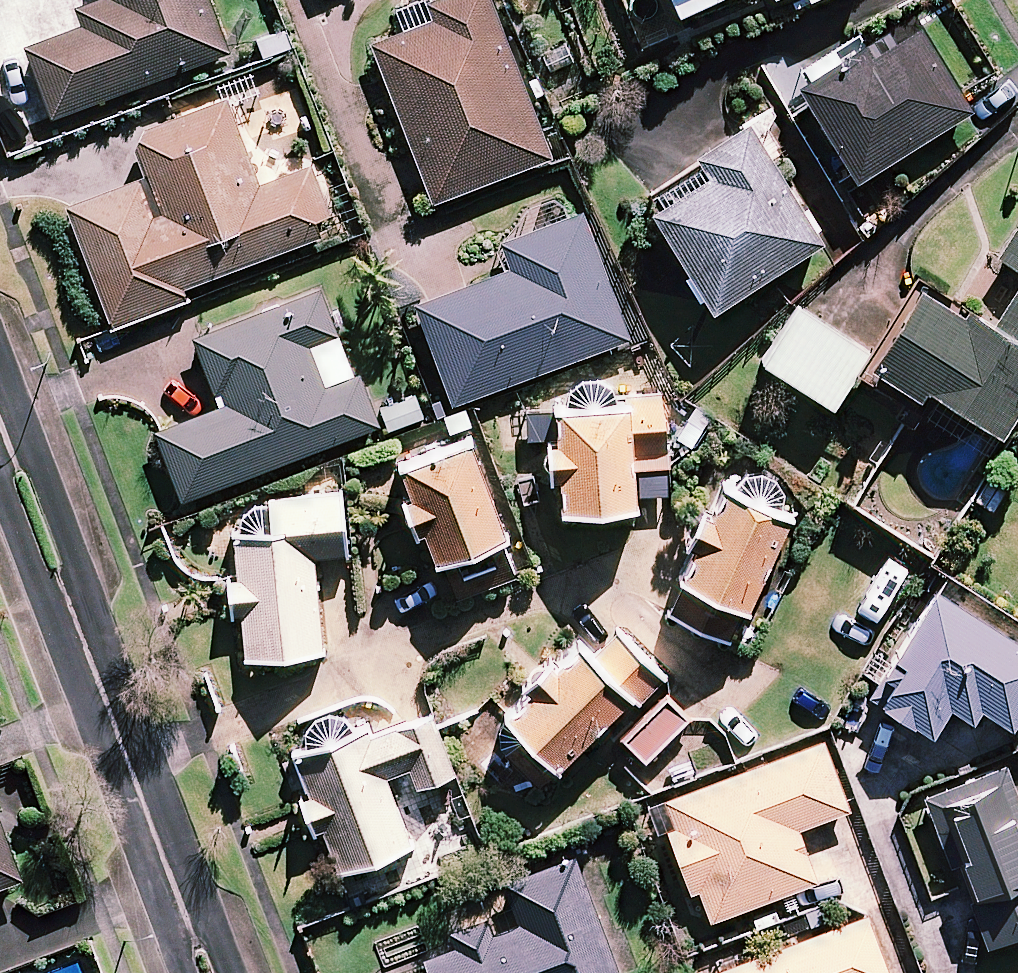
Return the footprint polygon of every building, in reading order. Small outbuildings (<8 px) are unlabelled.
[(208,0),(93,0),(74,7),(81,25),(24,46),(50,118),(228,53),(208,0)] [(492,0),(434,0),(401,12),(409,31),(374,44),(434,204),(552,159),(492,0)] [(682,14),(713,0),(676,0),(682,14)] [(678,38),(667,14),(631,31),(643,55),(678,38)] [(972,113),(922,30),(875,58),(869,47),(802,87),(859,182),(972,113)] [(184,288),(320,237),(313,220),(329,214),(311,164),(259,184),(227,98),(144,128),(135,150),(159,214),(153,216),(139,179),(64,206),(109,325),(187,295),(184,288)] [(824,244),(754,130),(645,197),(716,311),(824,244)] [(628,340),(581,215),(504,244),(514,271),(418,306),(455,405),(628,340)] [(994,257),(1017,272),(1017,220),(994,257)] [(1017,408),(1017,282),(990,326),(965,310),(962,316),(918,287),(866,366),(917,399),(923,389),(998,438),(1017,408)] [(179,501),(378,426),(359,373),(353,375),(322,387),(306,344),(337,333),(319,288),(191,337),(212,394),(220,391),(225,403),(153,431),(179,501)] [(868,352),(796,305),(759,362),(831,409),(868,352)] [(353,375),(337,333),(306,344),(322,387),(353,375)] [(418,393),(380,409),(391,436),(430,420),(418,393)] [(670,466),(667,404),(559,410),(564,512),(639,508),(637,468),(670,466)] [(541,410),(505,407),(502,440),(538,443),(541,410)] [(403,466),(432,564),(443,561),(454,598),(521,578),(480,442),(403,466)] [(792,520),(726,489),(669,612),(734,642),(792,520)] [(273,533),(229,537),(236,614),(246,613),(250,659),(324,652),(315,557),(349,554),(344,493),(270,500),(273,533)] [(934,589),(865,695),(928,735),(947,705),(971,720),(979,708),(1010,728),(1017,715),(1017,642),(934,589)] [(505,753),(538,787),(632,697),(643,708),(668,684),(618,632),(593,657),(582,645),(509,715),(526,733),(505,753)] [(690,719),(668,697),(624,738),(646,761),(690,719)] [(454,775),(432,712),(298,759),(311,796),(303,799),(316,833),(325,830),(339,872),(412,847),(386,776),(412,767),(419,788),(454,775)] [(849,810),(823,739),(662,798),(707,921),(818,880),(799,828),(849,810)] [(922,794),(950,867),(957,864),(980,926),(987,946),(1017,934),(1017,801),(1004,764),(922,794)] [(0,830),(0,892),(19,886),(0,830)] [(574,855),(503,881),(505,887),(519,923),(490,934),(484,918),(446,932),(452,948),(421,959),(426,972),(425,972),(618,972),(574,855)] [(484,918),(490,934),(519,923),(505,887),(477,898),(484,918)] [(713,970),(714,972),(889,972),(866,913),(865,913),(713,970)]
